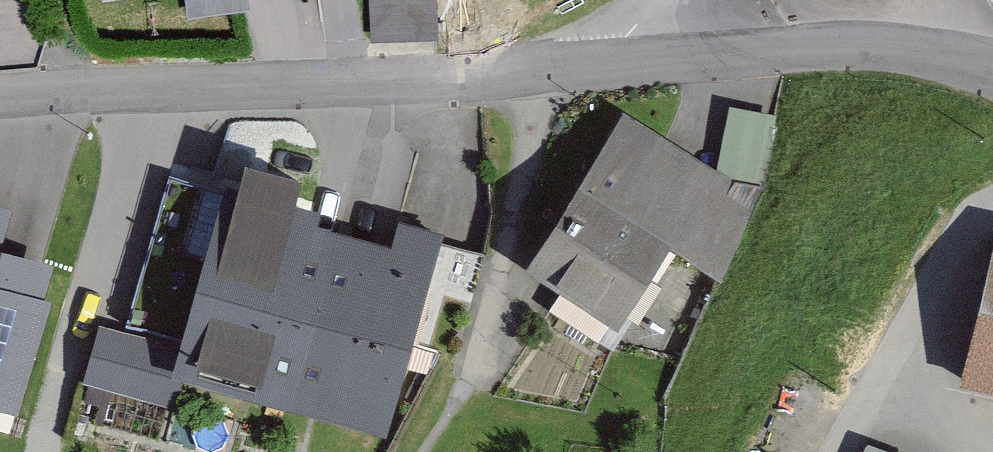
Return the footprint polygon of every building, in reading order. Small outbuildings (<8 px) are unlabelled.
[(373,41),(435,40),(434,0),(372,0),(373,41)] [(776,119),(730,110),(717,174),(763,183),(776,119)] [(751,211),(619,130),(530,274),(620,329),(670,248),(712,273),(751,211)] [(433,248),(228,193),(186,349),(177,382),(381,437),(433,248)] [(0,209),(0,408),(10,411),(53,267),(1,252),(12,213),(0,209)] [(966,387),(992,392),(992,265),(966,387)] [(186,349),(101,326),(85,386),(170,409),(177,382),(186,349)]
